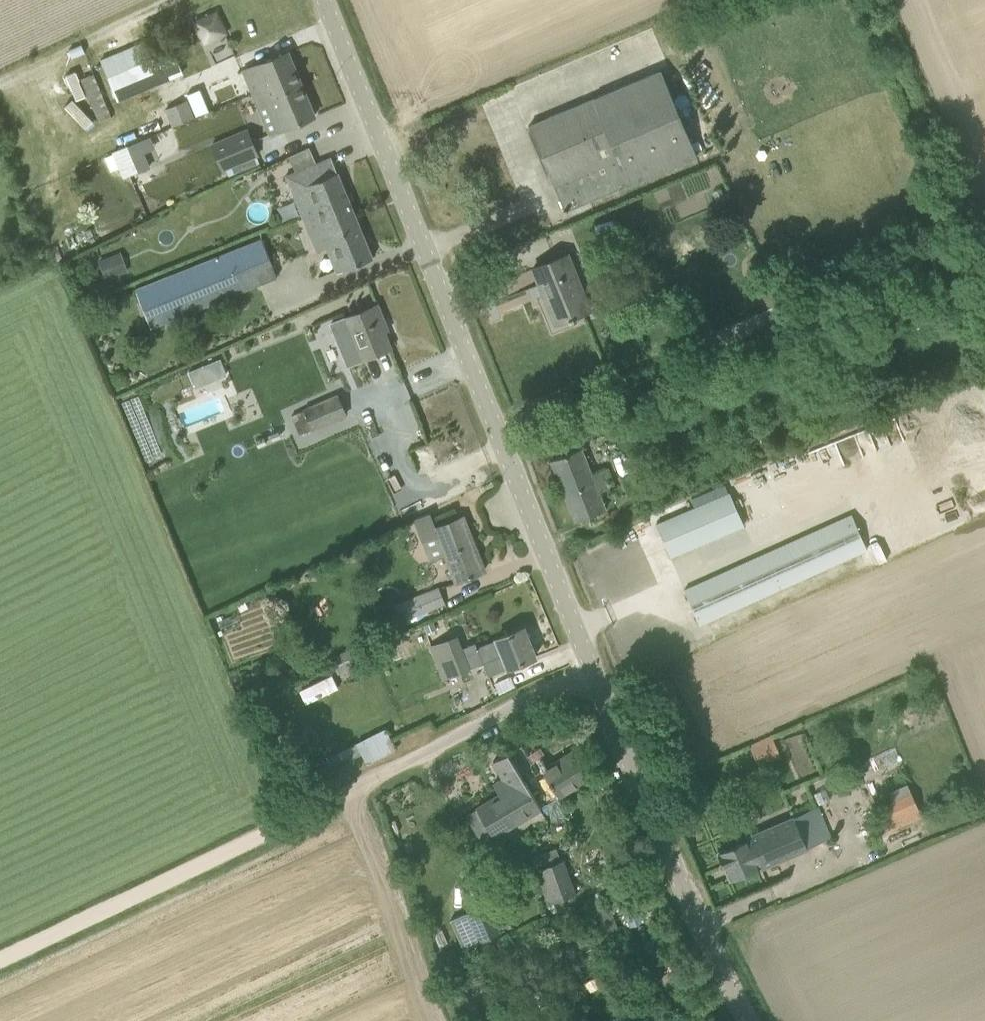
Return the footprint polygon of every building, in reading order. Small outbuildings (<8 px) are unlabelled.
[(206,36),(211,38),(226,32),(217,12),(198,20),(206,36)] [(175,50),(110,77),(120,101),(185,74),(175,50)] [(244,69),(254,92),(268,86),(272,95),(301,83),(288,51),(244,69)] [(683,125),(660,70),(529,126),(565,212),(696,156),(696,155),(714,148),(701,117),(683,125)] [(112,115),(94,73),(81,78),(99,121),(112,115)] [(271,134),(315,116),(301,83),(272,95),(268,86),(254,92),(271,134)] [(258,154),(248,129),(213,144),(223,169),(258,154)] [(280,224),(303,215),(319,208),(325,224),(354,212),(331,157),(286,175),(293,191),(270,200),(280,224)] [(319,208),(303,215),(317,251),(333,245),(343,270),(373,258),(354,212),(325,224),(319,208)] [(168,321),(277,278),(261,238),(136,288),(152,328),(168,321)] [(98,261),(105,278),(124,271),(118,254),(98,261)] [(555,322),(555,324),(590,309),(568,254),(533,268),(540,285),(541,284),(556,322),(555,322)] [(785,300),(779,285),(761,293),(768,308),(785,300)] [(738,339),(792,315),(785,300),(768,308),(731,324),(738,339)] [(363,359),(391,347),(381,323),(385,322),(378,304),(346,317),(363,359)] [(220,376),(227,372),(220,357),(213,360),(220,376)] [(305,409),(306,411),(292,417),(299,435),(346,414),(338,395),(305,409)] [(592,474),(582,448),(551,460),(575,521),(606,509),(599,492),(613,487),(606,468),(592,474)] [(656,524),(670,556),(744,525),(730,492),(656,524)] [(463,516),(449,522),(444,507),(414,519),(429,561),(435,559),(446,555),(457,581),(485,570),(478,552),(475,553),(472,546),(475,545),(463,516)] [(852,514),(685,589),(700,625),(867,549),(852,514)] [(400,621),(446,603),(439,587),(394,605),(400,621)] [(477,647),(488,675),(508,667),(535,657),(524,627),(497,638),(497,639),(477,647)] [(444,678),(468,668),(471,667),(457,634),(430,645),(444,678)] [(759,765),(781,755),(772,736),(750,746),(759,765)] [(541,755),(536,758),(559,797),(592,777),(575,749),(548,766),(541,755)] [(498,834),(542,808),(508,752),(495,760),(492,762),(501,778),(492,783),(499,796),(482,806),(498,834)] [(863,782),(871,801),(884,830),(921,814),(908,785),(900,766),(863,782)] [(817,806),(816,807),(747,836),(748,838),(718,851),(730,879),(760,866),(761,868),(807,847),(807,846),(829,836),(817,806)] [(536,869),(548,904),(551,903),(556,919),(578,911),(572,895),(578,893),(565,859),(536,869)] [(488,903),(465,914),(477,943),(501,933),(488,903)]
